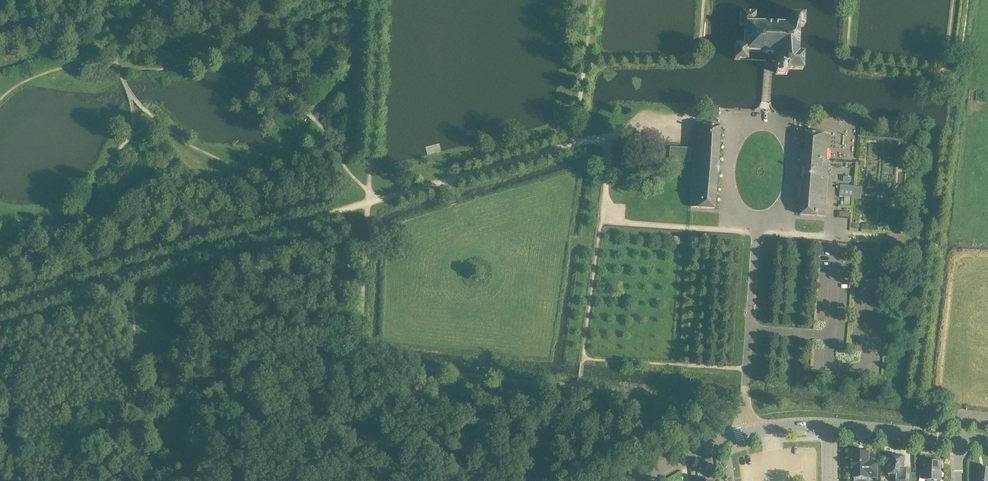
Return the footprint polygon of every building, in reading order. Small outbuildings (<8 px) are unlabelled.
[(741,24),(746,24),(745,46),(735,45),(734,59),(747,60),(747,52),(768,60),(776,53),(775,74),(787,75),(787,69),(803,69),(803,53),(798,53),(799,26),(804,26),(804,14),(791,13),(791,24),(755,22),(755,12),(742,11),(741,24)] [(720,126),(696,124),(690,207),(714,209),(720,126)] [(827,159),(828,150),(830,150),(831,134),(807,132),(801,215),(825,217),(829,160),(827,159)] [(689,149),(671,147),(670,159),(688,160),(689,149)] [(862,187),(841,185),(840,196),(845,197),(861,199),(862,187)] [(869,476),(877,476),(877,461),(869,462),(869,452),(865,452),(865,450),(858,450),(858,452),(854,452),(854,461),(852,461),(852,468),(854,468),(854,477),(869,477),(869,476)] [(899,456),(898,455),(893,454),(892,456),(891,456),(889,477),(898,477),(897,480),(915,480),(916,473),(911,473),(911,469),(903,469),(904,457),(899,457),(899,456)] [(940,462),(934,462),(933,461),(929,460),(928,462),(926,462),(925,480),(927,480),(941,480),(942,473),(940,473),(940,462)] [(977,480),(987,480),(987,469),(980,468),(979,478),(977,478),(977,480)]
